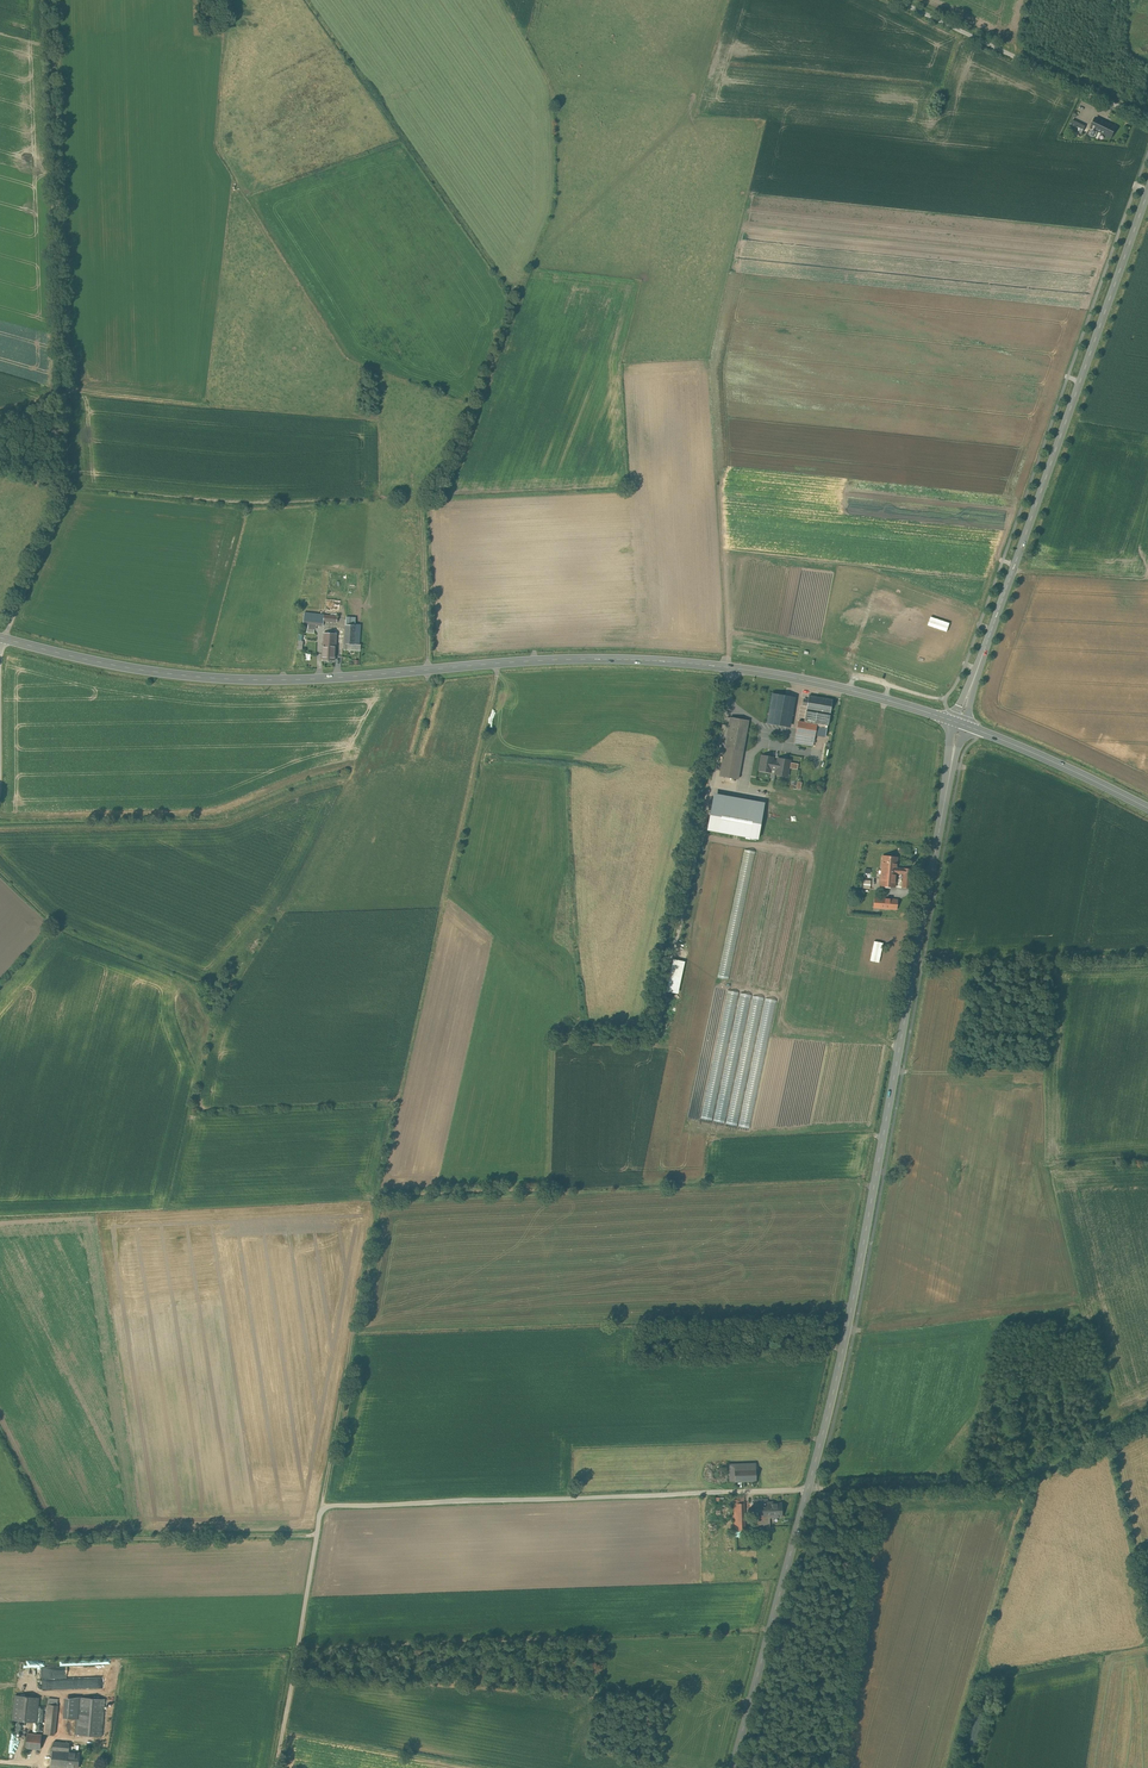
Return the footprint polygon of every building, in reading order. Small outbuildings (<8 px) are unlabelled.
[(1116,127),(1096,118),(1091,127),(1098,131),(1111,137),(1116,127)] [(1085,127),(1072,120),(1069,127),(1082,134),(1085,127)] [(1098,131),(1091,127),(1087,136),(1094,140),(1098,131)] [(849,590),(844,610),(853,612),(858,593),(849,590)] [(337,617),(304,613),(303,624),(323,626),(324,621),(337,623),(337,617)] [(356,625),(345,624),(344,644),(355,644),(356,625)] [(336,634),(324,633),(322,660),(335,660),(336,634)] [(832,670),(834,661),(824,658),(822,667),(832,670)] [(772,693),(767,723),(786,726),(791,696),(772,693)] [(832,700),(809,695),(806,709),(820,712),(830,714),(832,700)] [(748,721),(730,718),(719,776),(738,779),(748,721)] [(818,725),(798,721),(796,733),(815,736),(816,737),(818,725)] [(815,736),(796,733),(794,743),(813,746),(815,736)] [(773,757),(761,755),(759,767),(764,767),(763,771),(771,772),(771,769),(776,770),(777,761),(773,760),(773,757)] [(778,758),(777,761),(776,770),(775,774),(782,775),(782,774),(788,774),(790,760),(778,758)] [(710,792),(704,830),(756,839),(762,801),(710,792)] [(830,839),(826,859),(836,861),(840,841),(830,839)] [(897,857),(881,855),(879,886),(895,888),(896,874),(902,874),(901,888),(908,888),(910,869),(896,868),(897,857)] [(897,899),(873,897),(873,908),(878,909),(896,910),(897,899)] [(678,993),(683,960),(671,958),(666,991),(678,993)] [(756,1468),(734,1469),(735,1481),(756,1480),(756,1468)] [(767,1503),(754,1503),(755,1518),(770,1517),(782,1517),(782,1502),(767,1503)] [(744,1503),(734,1504),(735,1530),(745,1530),(744,1503)] [(770,1517),(755,1518),(755,1529),(770,1528),(770,1517)] [(42,1689),(87,1688),(86,1678),(68,1679),(68,1666),(42,1666),(42,1689)] [(39,1698),(15,1695),(13,1719),(36,1722),(39,1698)] [(106,1699),(80,1696),(77,1734),(103,1736),(106,1699)] [(59,1698),(47,1697),(43,1733),(54,1734),(59,1698)] [(42,1733),(27,1732),(25,1748),(40,1749),(42,1733)] [(53,1740),(50,1767),(67,1767),(68,1750),(69,1741),(53,1740)] [(79,1751),(68,1750),(67,1767),(78,1767),(79,1751)]
